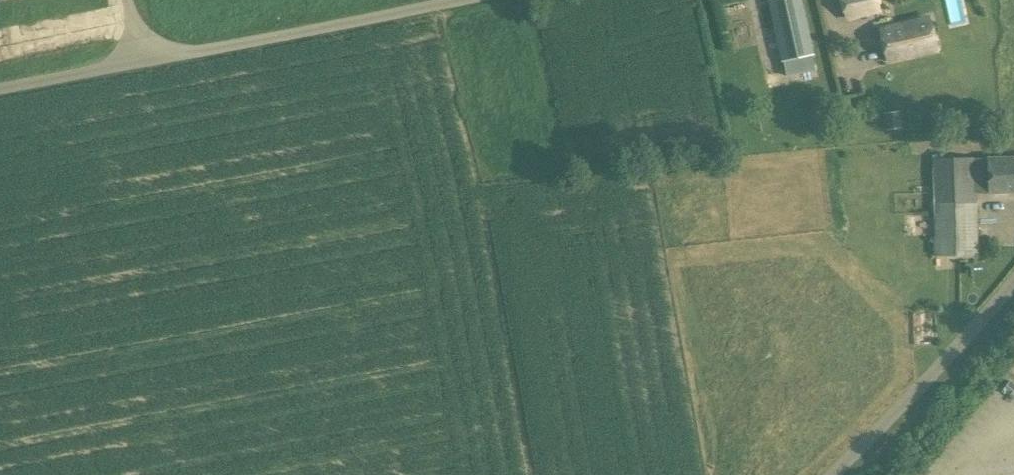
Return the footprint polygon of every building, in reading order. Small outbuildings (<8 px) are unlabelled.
[(816,70),(801,0),(769,0),(781,61),(784,60),(787,76),(816,70)] [(846,17),(879,10),(877,0),(842,0),(846,17)] [(931,14),(878,26),(887,64),(939,52),(931,14)] [(988,192),(1013,191),(1013,158),(987,159),(933,159),(932,156),(908,158),(910,236),(933,236),(933,256),(993,253),(992,226),(977,226),(976,193),(988,192)]
